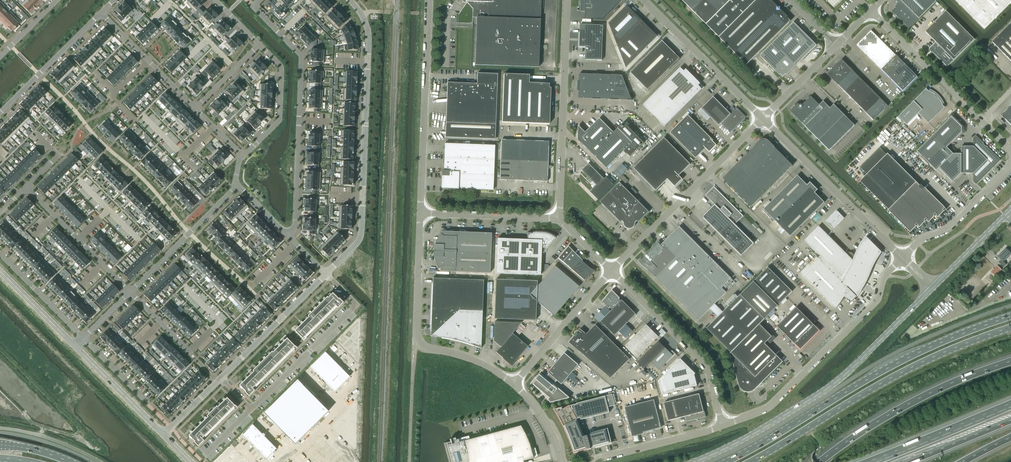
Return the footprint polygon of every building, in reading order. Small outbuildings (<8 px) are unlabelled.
[(26,0),(21,5),(30,14),(34,10),(35,9),(26,0)] [(26,0),(35,9),(36,8),(37,8),(37,7),(39,5),(33,0),(26,0)] [(191,8),(195,12),(197,11),(199,13),(203,9),(201,7),(205,3),(202,0),(199,0),(191,8)] [(266,4),(267,4),(271,8),(269,10),(273,14),(274,12),(279,17),(280,16),(284,13),(284,12),(288,7),(290,9),(294,5),(292,3),(293,3),(296,0),(270,0),(266,4)] [(315,8),(319,12),(320,11),(328,3),(326,0),(323,0),(315,8)] [(473,9),(473,17),(477,17),(475,65),(539,67),(541,0),(465,0),(473,9)] [(581,11),(586,11),(585,19),(603,19),(622,0),(581,0),(581,11)] [(706,25),(731,0),(682,0),(706,25)] [(755,0),(731,0),(706,25),(718,37),(755,0)] [(718,37),(746,65),(790,21),(770,0),(755,0),(718,37)] [(899,7),(893,12),(909,28),(936,1),(935,0),(901,0),(897,5),(899,7)] [(956,1),(984,30),(1010,3),(1010,0),(955,0),(956,1)] [(125,2),(120,7),(128,15),(135,8),(131,4),(128,6),(125,2)] [(328,3),(320,11),(324,15),(332,8),(332,7),(328,3)] [(617,46),(642,21),(627,5),(609,23),(617,46)] [(0,20),(9,11),(5,7),(0,12),(0,20)] [(120,7),(116,11),(119,15),(117,17),(121,21),(128,15),(120,7)] [(203,9),(199,13),(202,15),(200,17),(204,21),(214,12),(212,10),(209,7),(206,11),(203,9)] [(334,9),(325,18),(326,19),(329,22),(338,13),(334,9)] [(9,11),(0,20),(4,24),(13,15),(9,11)] [(946,11),(925,32),(936,42),(929,49),(947,67),(974,40),(946,11)] [(214,12),(204,21),(209,26),(218,16),(216,13),(214,12)] [(338,13),(329,22),(333,26),(342,17),(338,13)] [(13,15),(4,24),(8,27),(15,20),(17,19),(13,15)] [(170,16),(161,25),(165,29),(173,21),(174,20),(170,16)] [(342,17),(333,26),(337,30),(342,25),(346,21),(342,17),(343,17),(342,17)] [(15,20),(8,27),(8,28),(9,29),(10,29),(12,31),(13,30),(15,28),(16,27),(19,24),(21,22),(17,19),(15,20)] [(173,21),(165,29),(168,33),(176,26),(177,25),(178,23),(175,19),(174,20),(173,21)] [(218,25),(213,30),(217,35),(218,34),(227,25),(222,20),(218,25)] [(642,21),(617,46),(626,68),(658,36),(642,21)] [(151,22),(147,26),(154,33),(158,29),(157,28),(151,22)] [(777,39),(800,62),(816,45),(794,22),(777,39)] [(1010,61),(1010,23),(992,42),(1010,61)] [(295,34),(295,35),(299,39),(300,39),(300,38),(308,31),(310,29),(305,24),(297,32),(295,34)] [(349,24),(340,30),(344,34),(353,30),(349,24)] [(227,25),(218,34),(223,38),(231,29),(227,25)] [(602,60),(603,25),(580,25),(580,32),(580,47),(586,47),(586,48),(585,60),(602,60)] [(143,29),(143,30),(150,37),(154,33),(147,26),(143,29)] [(176,26),(168,33),(172,37),(180,29),(176,26)] [(102,30),(100,32),(109,41),(113,37),(104,28),(102,31),(102,30)] [(142,28),(138,32),(142,36),(147,41),(150,37),(143,30),(143,29),(142,28)] [(172,37),(171,37),(175,41),(183,33),(180,29),(172,37)] [(353,30),(344,34),(345,40),(355,36),(355,34),(353,30),(353,31),(353,30)] [(867,56),(874,48),(882,41),(871,30),(856,45),(867,56)] [(183,33),(175,41),(179,45),(180,45),(180,44),(188,36),(189,35),(185,31),(183,33)] [(308,31),(300,38),(300,39),(302,41),(304,43),(312,35),(308,31)] [(99,34),(96,36),(97,36),(104,44),(105,45),(109,41),(100,32),(98,34),(99,34)] [(138,32),(134,36),(143,45),(147,41),(142,36),(138,32)] [(227,42),(224,45),(229,49),(231,47),(239,39),(237,38),(234,35),(229,40),(227,42)] [(312,35),(304,43),(306,44),(309,47),(311,45),(316,39),(312,35)] [(96,36),(93,40),(100,47),(104,44),(97,36),(96,36)] [(188,36),(180,44),(180,45),(184,49),(192,40),(188,36)] [(355,36),(345,40),(347,45),(357,43),(356,39),(356,38),(355,36)] [(239,39),(231,47),(235,52),(243,44),(240,41),(239,39)] [(786,75),(800,62),(777,39),(760,56),(780,75),(780,74),(783,77),(785,74),(786,75)] [(89,44),(98,53),(102,49),(100,47),(93,40),(89,44)] [(662,41),(630,73),(648,90),(680,59),(662,41)] [(882,55),(889,48),(882,41),(874,48),(882,55)] [(89,44),(85,48),(94,57),(98,53),(89,44)] [(311,53),(310,56),(324,56),(324,50),(322,50),(322,46),(316,46),(316,49),(311,49),(311,53)] [(84,49),(81,51),(90,60),(94,57),(85,48),(84,49)] [(881,70),(896,55),(889,48),(882,55),(874,48),(867,56),(881,70)] [(81,51),(77,55),(86,64),(90,60),(81,51)] [(179,51),(175,54),(183,62),(187,58),(181,52),(179,51)] [(175,54),(172,58),(180,66),(184,63),(183,62),(175,54)] [(77,55),(73,59),(82,68),(86,64),(77,55)] [(131,55),(127,58),(134,66),(138,62),(131,55)] [(903,91),(910,84),(917,77),(896,55),(881,70),(903,91)] [(310,56),(310,58),(311,58),(310,62),(316,62),(316,65),(321,66),(321,62),(324,62),(324,56),(310,56)] [(127,58),(124,62),(131,69),(134,66),(127,58)] [(172,58),(168,62),(175,69),(175,70),(176,71),(180,66),(172,58)] [(66,59),(62,63),(71,72),(75,68),(66,59)] [(211,60),(206,65),(208,66),(216,74),(218,72),(221,69),(217,66),(219,63),(215,59),(213,62),(211,60)] [(251,66),(248,69),(253,73),(262,64),(260,62),(258,59),(254,63),(251,66)] [(852,85),(860,77),(842,60),(827,74),(838,85),(845,78),(852,85)] [(124,62),(120,65),(127,72),(131,69),(124,62)] [(168,62),(164,66),(171,73),(175,70),(175,69),(168,62)] [(59,66),(59,67),(68,76),(71,72),(62,63),(59,66)] [(262,64),(253,73),(257,78),(262,73),(263,73),(264,72),(263,72),(267,68),(264,66),(262,63),(262,64)] [(120,65),(117,68),(124,76),(127,72),(120,65)] [(59,66),(55,70),(55,71),(55,70),(64,79),(66,82),(70,78),(68,76),(59,67),(59,66)] [(208,66),(201,73),(205,77),(208,74),(212,78),(216,74),(208,66)] [(117,68),(113,72),(121,79),(124,76),(117,68)] [(310,77),(321,78),(323,78),(323,71),(321,71),(321,68),(316,68),(315,71),(314,71),(311,71),(310,71),(310,77)] [(680,68),(643,105),(665,126),(702,89),(700,88),(702,86),(686,69),(684,71),(680,68)] [(55,71),(51,74),(54,78),(55,79),(55,78),(60,83),(64,79),(55,70),(55,71)] [(113,72),(110,75),(117,83),(121,79),(113,72)] [(446,122),(445,137),(495,139),(497,74),(477,73),(477,83),(474,83),(471,82),(467,81),(465,81),(462,80),(460,80),(457,81),(457,79),(454,80),(452,81),(450,82),(447,82),(448,83),(448,84),(446,86),(444,89),(443,92),(444,92),(444,91),(452,93),(446,122)] [(549,124),(550,118),(551,88),(549,88),(549,84),(529,83),(529,75),(504,74),(502,122),(549,124)] [(588,86),(588,74),(579,74),(579,81),(578,81),(578,86),(588,86)] [(597,87),(597,74),(593,74),(588,74),(588,86),(597,87)] [(606,87),(606,75),(601,75),(601,74),(597,74),(597,87),(606,87)] [(110,75),(106,79),(114,86),(117,83),(110,75)] [(151,75),(147,79),(154,86),(158,82),(151,75)] [(195,76),(191,80),(192,82),(200,90),(205,85),(201,81),(203,79),(199,75),(197,77),(195,76)] [(615,87),(615,75),(611,75),(606,75),(606,87),(615,87)] [(615,87),(624,88),(627,88),(622,75),(619,75),(615,75),(615,87)] [(309,80),(308,83),(315,84),(315,87),(320,87),(321,78),(310,77),(309,77),(309,80)] [(859,92),(867,85),(860,77),(852,85),(859,92)] [(845,92),(852,85),(845,78),(838,85),(845,92)] [(143,82),(151,89),(154,86),(147,79),(144,82),(143,82)] [(143,82),(140,85),(147,93),(151,89),(143,82)] [(192,82),(188,86),(191,90),(192,91),(196,94),(200,90),(192,82)] [(232,85),(230,87),(238,95),(240,96),(245,92),(243,90),(245,88),(241,84),(239,86),(235,82),(232,85)] [(80,84),(71,93),(75,97),(84,88),(80,84)] [(39,85),(35,89),(43,97),(47,93),(44,90),(44,89),(43,88),(43,89),(39,85)] [(140,85),(137,89),(144,96),(146,98),(150,95),(147,93),(140,85)] [(852,99),(859,92),(852,85),(845,92),(852,99)] [(859,106),(866,99),(874,92),(867,85),(859,92),(852,99),(859,106)] [(587,98),(588,86),(578,86),(578,91),(579,91),(579,94),(581,94),(580,98),(587,98)] [(596,99),(597,87),(588,86),(587,98),(593,99),(592,99),(596,99)] [(229,89),(226,91),(230,95),(228,97),(231,101),(238,95),(230,87),(229,88),(229,89)] [(309,96),(323,97),(323,90),(320,90),(320,87),(315,87),(315,90),(309,90),(309,96)] [(605,99),(606,87),(597,87),(596,99),(600,99),(605,99)] [(614,100),(615,87),(606,87),(605,99),(610,99),(610,100),(614,100)] [(623,100),(624,88),(615,87),(614,100),(618,100),(623,100)] [(84,88),(75,97),(79,101),(88,92),(84,88)] [(630,96),(627,88),(624,88),(623,100),(628,100),(632,100),(630,96)] [(33,91),(31,93),(39,101),(40,103),(45,98),(43,97),(35,89),(33,91)] [(133,92),(141,99),(144,96),(137,89),(133,92)] [(928,123),(942,109),(944,107),(942,105),(941,102),(939,99),(937,96),(934,94),(931,92),(928,91),(926,89),(898,117),(907,125),(917,114),(919,116),(920,115),(928,123)] [(88,92),(79,101),(82,105),(92,96),(88,92)] [(133,92),(130,95),(137,103),(141,99),(133,92)] [(165,92),(158,100),(162,104),(169,96),(165,92)] [(866,113),(873,106),(881,99),(874,92),(866,99),(859,106),(866,113)] [(30,95),(27,97),(28,97),(35,104),(39,101),(31,93),(30,95)] [(130,95),(126,99),(134,106),(137,103),(130,95)] [(95,99),(92,96),(82,105),(86,108),(95,99)] [(162,104),(160,106),(163,109),(166,107),(173,100),(169,96),(162,104)] [(790,111),(829,150),(854,125),(834,104),(830,108),(823,101),(819,105),(811,96),(801,106),(798,103),(790,111)] [(28,97),(24,101),(32,109),(33,108),(36,105),(35,104),(28,97)] [(744,118),(744,116),(737,109),(735,109),(735,110),(732,107),(728,111),(713,97),(702,108),(719,126),(722,123),(725,126),(730,130),(731,130),(744,118)] [(217,100),(215,103),(222,110),(222,111),(223,111),(228,107),(227,106),(229,104),(225,100),(223,102),(219,98),(217,100)] [(95,99),(86,108),(90,112),(99,103),(95,99)] [(126,99),(123,102),(130,110),(134,106),(126,99)] [(873,120),(881,113),(888,106),(881,99),(873,106),(866,113),(873,120)] [(173,100),(166,107),(169,111),(177,104),(173,100)] [(24,101),(20,105),(29,114),(33,110),(32,109),(24,101)] [(309,102),(309,105),(309,108),(314,108),(314,112),(320,112),(320,109),(322,109),(322,102),(309,102)] [(211,107),(210,107),(211,108),(213,110),(214,110),(213,111),(214,112),(211,114),(215,118),(218,115),(222,111),(222,110),(215,103),(214,103),(211,107)] [(169,111),(168,112),(172,116),(181,108),(177,104),(169,111)] [(53,105),(44,114),(48,118),(49,116),(57,109),(56,109),(53,105)] [(181,108),(172,116),(176,120),(184,112),(184,111),(181,108)] [(48,118),(47,119),(51,122),(52,121),(53,120),(61,113),(59,111),(57,109),(56,109),(57,109),(49,116),(48,118)] [(701,109),(698,112),(707,120),(710,117),(701,109)] [(1010,120),(1010,113),(1007,109),(1003,113),(1001,115),(1005,119),(1008,123),(1010,120)] [(17,113),(17,114),(26,123),(30,119),(21,110),(17,113)] [(254,110),(249,115),(259,124),(263,120),(254,110)] [(184,112),(176,120),(180,124),(189,115),(185,111),(184,111),(184,112)] [(17,113),(13,118),(13,117),(22,126),(26,123),(17,114),(17,113)] [(53,120),(52,121),(56,125),(64,117),(62,114),(61,113),(53,120)] [(189,115),(180,124),(184,128),(186,126),(193,118),(189,115)] [(249,115),(245,119),(254,129),(255,128),(259,125),(259,124),(249,115)] [(709,152),(716,145),(713,141),(713,140),(688,115),(670,133),(696,158),(706,148),(709,152)] [(13,118),(9,121),(18,130),(22,126),(13,117),(13,118)] [(64,117),(56,125),(60,129),(68,120),(64,117)] [(936,171),(938,168),(953,154),(947,147),(961,133),(962,133),(962,127),(961,127),(951,117),(917,151),(936,171)] [(193,118),(186,126),(189,129),(189,130),(197,122),(193,118)] [(581,143),(603,165),(606,168),(625,150),(630,156),(638,148),(644,142),(624,122),(614,132),(599,118),(596,122),(585,132),(578,125),(578,134),(578,140),(581,143)] [(68,120),(60,129),(64,133),(68,129),(69,128),(72,124),(68,120)] [(7,123),(5,125),(14,134),(18,130),(9,121),(7,123)] [(106,121),(98,128),(102,132),(109,125),(106,121)] [(189,129),(188,130),(193,134),(201,126),(197,122),(189,130),(189,129)] [(4,127),(1,129),(2,129),(11,138),(14,134),(5,125),(4,127)] [(109,125),(102,132),(105,135),(113,128),(109,125)] [(238,130),(246,138),(247,136),(250,134),(250,133),(242,126),(238,130)] [(113,128),(105,135),(109,139),(116,132),(113,128)] [(236,128),(232,133),(241,142),(244,140),(245,138),(246,138),(238,130),(236,128)] [(0,130),(0,135),(7,142),(11,138),(2,129),(1,129),(0,130)] [(128,129),(119,138),(123,143),(132,134),(128,129)] [(308,137),(308,140),(319,140),(320,131),(312,130),(312,134),(309,134),(309,137),(308,137)] [(116,132),(109,139),(112,143),(115,139),(120,135),(116,132)] [(132,134),(123,143),(127,147),(135,140),(137,138),(132,134)] [(953,154),(938,168),(952,182),(961,173),(961,174),(973,174),(973,182),(975,184),(976,184),(1000,160),(976,136),(975,136),(973,138),(973,146),(961,146),(961,154),(953,154)] [(89,138),(82,145),(85,148),(93,141),(89,138)] [(679,175),(690,164),(664,138),(634,168),(656,191),(667,179),(675,187),(682,179),(679,175)] [(510,160),(511,140),(501,139),(500,160),(510,160)] [(135,140),(127,147),(132,151),(139,144),(135,140)] [(308,140),(308,142),(308,146),(314,146),(313,149),(319,150),(319,140),(308,140)] [(519,160),(520,140),(511,140),(510,160),(519,160)] [(520,140),(519,160),(529,161),(530,140),(520,140)] [(530,140),(529,161),(538,161),(539,141),(530,140)] [(754,147),(732,169),(761,197),(793,165),(790,163),(789,163),(787,161),(787,160),(774,147),(775,147),(768,140),(767,140),(761,140),(754,147)] [(93,141),(85,148),(89,152),(96,145),(93,141)] [(539,141),(538,161),(548,161),(549,141),(539,141)] [(139,144),(132,151),(134,154),(133,154),(135,156),(136,156),(144,147),(140,143),(139,144)] [(445,143),(444,170),(442,170),(441,188),(461,189),(493,190),(495,145),(445,143)] [(96,145),(89,152),(92,155),(99,148),(96,145)] [(144,147),(136,156),(140,160),(141,160),(141,159),(149,152),(148,151),(144,147)] [(860,167),(867,174),(895,203),(888,209),(910,231),(916,225),(916,226),(918,224),(919,226),(925,220),(925,221),(927,219),(928,221),(934,215),(935,216),(936,215),(938,216),(943,210),(944,211),(945,210),(924,188),(921,185),(920,186),(887,154),(887,155),(879,147),(860,167)] [(34,148),(31,152),(38,160),(39,159),(38,159),(42,156),(38,152),(34,148)] [(99,148),(92,155),(96,159),(101,153),(103,152),(99,148)] [(217,148),(213,153),(222,163),(224,161),(227,158),(223,154),(225,152),(221,148),(219,150),(217,148)] [(307,152),(306,159),(308,159),(312,159),(319,159),(319,150),(313,149),(313,153),(307,152)] [(31,152),(28,155),(35,163),(38,160),(31,152)] [(68,156),(75,164),(79,160),(72,153),(68,156)] [(150,153),(141,162),(145,166),(154,157),(150,153)] [(210,159),(208,161),(212,165),(214,163),(218,167),(220,164),(221,164),(222,163),(213,153),(208,157),(210,159)] [(28,155),(24,159),(31,166),(35,163),(28,155)] [(68,157),(65,160),(72,167),(74,170),(78,166),(75,164),(68,156),(68,157)] [(101,157),(93,166),(97,170),(98,169),(105,161),(101,157)] [(154,157),(145,166),(149,171),(158,161),(154,157)] [(24,159),(21,162),(28,169),(31,166),(24,159)] [(307,165),(312,165),(313,165),(313,168),(318,169),(319,159),(312,159),(308,159),(307,165)] [(61,163),(69,171),(72,167),(65,160),(61,163)] [(509,180),(510,160),(500,160),(500,180),(509,180)] [(519,180),(519,160),(510,160),(509,180),(519,180)] [(528,181),(529,161),(519,160),(519,180),(528,181)] [(105,161),(98,169),(101,172),(101,173),(109,165),(105,161)] [(158,161),(149,171),(153,175),(163,166),(158,161)] [(529,161),(528,181),(538,181),(538,161),(529,161)] [(538,161),(538,181),(547,181),(548,161),(538,161)] [(21,162),(17,166),(18,166),(25,173),(28,169),(21,162)] [(61,164),(58,167),(65,174),(69,171),(61,163),(61,164)] [(580,177),(580,178),(580,179),(580,181),(581,182),(581,183),(582,184),(598,200),(614,184),(606,177),(604,179),(589,163),(582,170),(584,172),(582,174),(581,173),(580,174),(580,175),(580,177)] [(622,164),(614,172),(619,178),(628,169),(622,164)] [(101,172),(100,173),(104,177),(113,169),(112,169),(109,165),(101,173),(101,172)] [(17,166),(14,169),(22,177),(25,173),(18,166),(17,166)] [(163,166),(153,175),(156,177),(155,178),(157,180),(158,179),(165,172),(167,170),(163,166)] [(58,167),(54,170),(62,177),(65,174),(58,167)] [(307,175),(307,178),(320,178),(321,172),(318,172),(318,169),(313,168),(313,172),(307,171),(307,175)] [(14,169),(11,173),(18,180),(22,177),(14,169)] [(113,169),(104,177),(108,181),(116,173),(113,169)] [(751,207),(761,197),(732,169),(723,178),(751,207)] [(54,170),(51,174),(58,181),(62,177),(54,170)] [(116,173),(108,181),(112,185),(120,177),(118,175),(119,174),(117,172),(116,173)] [(165,172),(158,179),(162,183),(169,176),(165,172)] [(213,172),(209,176),(217,184),(221,180),(213,172)] [(11,173),(7,176),(15,183),(18,180),(11,173)] [(51,174),(48,177),(55,184),(58,181),(51,174)] [(169,176),(162,183),(162,184),(166,188),(176,179),(171,174),(169,176)] [(797,175),(763,209),(790,236),(824,202),(815,193),(818,190),(810,182),(807,185),(797,175)] [(4,179),(11,186),(11,187),(15,183),(7,176),(4,179)] [(209,176),(205,180),(206,181),(206,180),(214,188),(216,186),(217,184),(209,176)] [(48,177),(44,180),(51,188),(55,184),(48,177)] [(112,185),(111,186),(115,190),(116,189),(124,181),(120,177),(112,185)] [(4,179),(0,182),(8,190),(11,187),(11,186),(4,179)] [(44,180),(41,184),(48,191),(51,188),(44,180)] [(206,181),(203,184),(210,192),(214,188),(206,180),(206,181)] [(124,181),(116,189),(120,193),(128,185),(124,181)] [(178,181),(169,189),(175,195),(182,187),(183,187),(183,186),(178,181)] [(622,221),(624,223),(624,224),(624,225),(624,226),(625,226),(625,227),(626,228),(627,228),(628,229),(629,229),(630,229),(631,229),(632,228),(633,228),(634,227),(634,226),(635,225),(635,224),(635,223),(637,221),(638,222),(649,212),(619,182),(600,202),(621,222),(622,221)] [(41,184),(37,187),(44,195),(48,191),(41,184)] [(203,184),(199,188),(206,195),(209,192),(210,192),(203,184)] [(307,184),(306,190),(311,190),(312,190),(312,194),(317,194),(318,190),(320,190),(320,184),(307,184)] [(130,185),(122,193),(125,197),(134,189),(130,185)] [(182,187),(175,195),(180,200),(187,192),(183,187),(182,187)] [(743,216),(714,187),(705,195),(715,205),(703,217),(741,255),(754,243),(735,224),(743,216)] [(125,197),(124,198),(129,202),(130,200),(138,193),(134,189),(125,197)] [(187,192),(180,200),(185,205),(193,197),(187,192)] [(138,193),(130,200),(134,204),(141,197),(138,193)] [(61,196),(54,203),(57,207),(64,200),(61,196)] [(305,205),(316,206),(316,196),(311,196),(311,199),(310,199),(309,199),(306,199),(305,199),(305,205)] [(134,204),(132,206),(136,210),(137,209),(145,201),(141,197),(134,204)] [(193,197),(185,205),(190,210),(198,203),(193,197)] [(235,201),(244,211),(248,207),(240,198),(239,197),(235,201)] [(27,198),(23,201),(30,208),(34,205),(27,198)] [(64,200),(57,207),(60,210),(68,203),(64,200)] [(23,201),(20,204),(27,212),(30,208),(23,201)] [(145,201),(137,209),(141,213),(149,205),(145,201)] [(233,203),(231,205),(240,214),(244,211),(235,201),(233,203)] [(68,203),(60,210),(64,214),(71,206),(68,203)] [(20,204),(16,208),(24,215),(27,212),(20,204)] [(231,205),(227,209),(235,217),(236,218),(240,214),(231,205)] [(305,208),(305,211),(310,212),(310,215),(316,215),(316,206),(305,205),(305,208)] [(71,206),(64,214),(67,217),(70,215),(75,210),(71,207),(71,206)] [(150,207),(141,216),(145,220),(154,211),(150,207)] [(13,211),(20,219),(24,215),(16,208),(13,211)] [(70,215),(67,217),(67,218),(67,217),(71,221),(78,213),(80,212),(76,208),(75,210),(70,215)] [(227,209),(223,213),(232,221),(235,217),(227,209)] [(13,211),(9,215),(17,222),(20,219),(13,211)] [(154,211),(145,220),(148,223),(157,214),(154,211)] [(836,211),(826,221),(833,228),(844,218),(836,211)] [(78,213),(71,221),(74,224),(76,222),(81,217),(78,213)] [(157,214),(148,223),(152,227),(153,227),(153,226),(161,218),(157,214)] [(255,215),(246,224),(251,228),(260,219),(256,214),(255,215)] [(304,224),(315,224),(316,215),(310,215),(310,218),(309,218),(304,218),(304,224)] [(76,222),(74,224),(77,228),(85,220),(81,217),(76,222)] [(161,218),(153,226),(153,227),(157,230),(158,230),(158,229),(165,222),(161,218)] [(260,219),(251,228),(255,233),(256,232),(264,223),(262,221),(263,221),(260,218),(260,219)] [(7,226),(8,227),(8,226),(5,222),(0,227),(0,234),(7,226)] [(165,222),(158,229),(158,230),(161,233),(162,233),(169,226),(170,226),(168,223),(167,224),(165,222)] [(215,222),(207,229),(213,235),(220,227),(215,222)] [(264,223),(256,232),(260,236),(268,228),(264,223)] [(303,224),(303,230),(309,230),(309,234),(315,234),(315,224),(304,224),(303,224)] [(0,234),(0,236),(0,237),(2,239),(2,238),(10,231),(11,230),(8,227),(7,226),(0,234)] [(161,233),(160,235),(164,239),(165,238),(164,238),(173,230),(169,226),(162,233),(161,233)] [(642,260),(639,261),(641,264),(643,266),(646,268),(649,269),(648,270),(652,273),(699,320),(710,308),(714,304),(726,292),(722,288),(731,278),(679,226),(676,229),(672,234),(665,241),(661,245),(658,243),(642,259),(642,260)] [(818,258),(847,287),(848,285),(857,294),(861,290),(863,285),(866,281),(868,276),(870,271),(872,266),(875,261),(877,257),(880,252),(866,238),(862,242),(860,247),(857,251),(855,256),(853,261),(852,260),(852,259),(819,226),(804,240),(820,256),(818,258)] [(220,227),(213,235),(218,240),(223,234),(224,234),(226,232),(221,228),(220,227)] [(56,228),(48,235),(52,238),(59,231),(56,228)] [(260,236),(259,237),(263,241),(264,241),(265,240),(265,239),(273,232),(268,228),(260,236)] [(173,230),(164,238),(165,238),(168,242),(177,234),(173,230)] [(10,231),(2,238),(6,242),(13,234),(10,231)] [(59,231),(52,238),(55,242),(63,235),(59,231)] [(336,231),(332,235),(341,245),(345,240),(342,237),(341,236),(336,231)] [(434,244),(433,250),(433,251),(491,253),(491,233),(441,231),(441,234),(440,233),(438,235),(437,238),(436,241),(435,244),(434,244)] [(263,241),(263,242),(267,246),(268,245),(277,236),(273,232),(265,239),(265,240),(264,241),(263,241)] [(98,233),(90,240),(94,244),(101,237),(98,233)] [(497,238),(496,273),(540,275),(540,273),(543,273),(549,266),(548,265),(541,264),(541,253),(542,253),(543,253),(551,244),(550,243),(554,238),(552,236),(548,235),(545,234),(542,233),(527,233),(527,239),(497,238)] [(13,234),(6,242),(9,245),(17,238),(13,234)] [(218,240),(216,242),(218,245),(220,247),(229,239),(224,234),(223,234),(218,240)] [(63,235),(55,242),(59,245),(66,238),(63,235)] [(332,235),(328,239),(337,248),(341,245),(332,235)] [(277,236),(268,245),(273,249),(279,243),(279,244),(281,242),(281,241),(277,236)] [(101,237),(94,244),(97,247),(104,240),(101,237)] [(17,238),(9,245),(13,249),(13,248),(20,241),(17,238)] [(66,238),(59,245),(62,249),(70,241),(69,241),(66,238)] [(229,239),(220,247),(223,250),(223,249),(226,252),(234,244),(232,243),(229,239)] [(328,239),(324,243),(333,253),(335,251),(337,248),(328,239)] [(20,241),(13,248),(17,251),(24,244),(21,240),(20,241)] [(104,240),(97,247),(100,251),(108,243),(104,240)] [(70,241),(62,249),(66,252),(73,245),(70,241)] [(108,243),(100,251),(101,251),(104,254),(111,247),(108,244),(108,243)] [(154,243),(150,246),(158,254),(161,250),(154,243)] [(324,243),(320,248),(323,251),(327,255),(329,257),(331,254),(333,253),(324,243)] [(24,244),(17,251),(20,255),(28,247),(24,244)] [(234,244),(226,252),(231,257),(239,250),(234,244)] [(73,245),(66,252),(69,255),(76,248),(73,245)] [(150,246),(147,250),(154,257),(157,254),(158,254),(150,246)] [(582,260),(572,250),(568,246),(558,258),(571,269),(584,280),(588,276),(587,275),(588,274),(590,270),(590,269),(591,269),(581,261),(582,260)] [(28,247),(20,255),(23,258),(31,250),(28,247)] [(111,247),(104,254),(107,258),(115,250),(111,247)] [(76,248),(69,255),(72,259),(80,252),(76,248)] [(192,248),(184,257),(188,261),(189,261),(189,260),(196,253),(192,248)] [(1010,254),(1006,248),(998,257),(1001,260),(999,262),(1004,267),(1006,264),(1004,262),(1010,254)] [(31,250),(23,258),(27,261),(34,254),(31,250)] [(115,250),(107,258),(111,261),(118,254),(115,250)] [(147,250),(143,253),(151,261),(151,260),(154,257),(147,250)] [(239,250),(231,257),(236,262),(244,255),(239,250)] [(438,269),(440,268),(440,271),(441,271),(490,273),(491,253),(433,251),(433,258),(434,258),(435,262),(436,265),(438,269)] [(80,252),(72,259),(76,262),(83,255),(80,252)] [(143,253),(140,257),(147,264),(151,261),(143,253)] [(196,253),(189,260),(189,261),(193,265),(193,264),(201,257),(196,253)] [(34,254),(27,261),(30,265),(38,257),(34,254)] [(118,254),(111,261),(114,265),(121,257),(118,254)] [(38,257),(30,265),(34,268),(40,262),(41,262),(43,259),(39,255),(38,257)] [(83,255),(76,262),(79,266),(86,258),(83,255)] [(244,255),(236,262),(241,268),(249,260),(244,255)] [(201,257),(193,264),(193,265),(198,269),(206,260),(202,256),(201,256),(201,257)] [(800,273),(835,308),(836,309),(840,303),(844,297),(846,298),(851,301),(856,296),(848,289),(847,287),(818,258),(816,256),(800,273)] [(140,257),(137,260),(144,268),(144,267),(147,264),(140,257)] [(298,257),(289,265),(293,269),(302,261),(298,257)] [(86,258),(79,266),(83,269),(90,262),(86,258)] [(249,260),(241,268),(246,273),(254,265),(256,263),(251,258),(249,260)] [(137,260),(133,263),(140,271),(144,268),(137,260)] [(206,260),(198,269),(202,273),(203,272),(210,265),(208,262),(206,260)] [(293,269),(292,270),(296,274),(298,272),(305,265),(302,261),(293,269)] [(34,268),(33,269),(36,273),(44,265),(41,262),(40,262),(34,268)] [(44,265),(36,273),(40,276),(49,267),(45,263),(44,265)] [(133,263),(130,267),(137,274),(140,271),(133,263)] [(171,267),(179,275),(181,277),(184,273),(182,271),(175,264),(171,267)] [(210,265),(203,272),(207,276),(214,269),(210,265)] [(305,265),(298,272),(302,276),(309,269),(310,268),(308,266),(307,267),(305,265)] [(496,279),(495,296),(494,319),(535,320),(536,301),(551,313),(550,315),(551,316),(565,300),(566,301),(579,286),(555,266),(537,287),(537,281),(496,279)] [(997,266),(991,272),(995,276),(1001,270),(997,266)] [(49,267),(40,276),(43,279),(52,270),(49,267)] [(130,267),(126,270),(134,277),(137,274),(130,267)] [(171,267),(168,271),(175,278),(179,275),(171,267)] [(719,316),(707,328),(731,352),(730,353),(739,385),(739,386),(740,388),(741,389),(742,390),(743,391),(745,391),(747,392),(748,392),(750,392),(751,391),(753,391),(754,390),(755,389),(756,388),(757,386),(758,386),(758,385),(758,384),(758,383),(761,383),(762,383),(783,361),(768,346),(765,343),(772,336),(760,324),(761,323),(765,319),(767,316),(792,291),(768,267),(750,285),(743,292),(722,313),(719,316)] [(214,269),(207,276),(211,280),(211,281),(219,273),(214,269)] [(309,269),(302,276),(306,280),(313,273),(313,274),(314,273),(309,269)] [(52,270),(43,279),(47,283),(56,274),(52,270)] [(126,270),(123,274),(130,281),(134,277),(126,270)] [(164,274),(172,281),(175,278),(168,271),(165,274),(164,274)] [(211,280),(209,282),(214,287),(215,286),(214,286),(223,277),(219,273),(211,281),(211,280)] [(164,274),(161,277),(168,285),(170,287),(174,283),(172,281),(164,274)] [(57,275),(48,284),(52,288),(61,279),(57,275)] [(157,280),(165,288),(168,285),(161,277),(158,281),(157,280)] [(223,277),(214,286),(215,286),(219,290),(227,282),(223,277)] [(289,278),(285,282),(294,291),(296,289),(296,290),(298,288),(297,288),(298,287),(289,278)] [(431,325),(431,332),(430,336),(459,310),(482,311),(483,280),(433,278),(431,325)] [(61,279),(52,288),(55,292),(64,283),(61,279)] [(732,279),(724,286),(726,288),(733,281),(732,279)] [(157,281),(154,284),(161,291),(165,288),(157,280),(157,281)] [(227,282),(219,290),(223,295),(224,294),(224,293),(231,286),(227,282)] [(285,282),(281,286),(282,287),(290,295),(294,291),(285,282)] [(64,283),(55,292),(59,296),(68,287),(64,283)] [(112,284),(109,287),(116,295),(120,291),(112,284)] [(154,284),(151,287),(158,295),(161,291),(154,284)] [(231,286),(224,293),(224,294),(228,298),(230,296),(236,290),(235,290),(231,286)] [(68,287),(59,296),(63,300),(71,291),(71,292),(72,291),(68,287)] [(109,287),(105,291),(113,298),(116,295),(109,287)] [(151,287),(147,291),(155,298),(158,295),(151,287)] [(236,290),(230,296),(234,300),(243,291),(239,287),(237,289),(235,290),(236,290)] [(282,287),(278,291),(286,299),(290,295),(282,287)] [(615,335),(636,314),(622,300),(621,301),(619,299),(620,298),(612,290),(602,301),(609,308),(610,308),(612,310),(601,321),(615,335)] [(71,291),(63,300),(67,303),(74,296),(75,295),(71,292),(71,291)] [(105,291),(102,294),(109,302),(113,298),(105,291)] [(147,291),(144,294),(151,302),(155,298),(147,291)] [(243,291),(234,300),(238,304),(248,295),(243,291)] [(274,294),(274,295),(282,303),(286,299),(278,291),(274,294)] [(271,292),(267,295),(269,297),(269,298),(271,299),(278,307),(279,307),(281,305),(280,305),(282,303),(274,295),(274,294),(273,294),(271,292)] [(295,330),(294,331),(295,331),(302,338),(302,339),(335,306),(337,308),(338,308),(343,303),(343,302),(339,299),(340,299),(339,298),(339,299),(338,299),(336,296),(336,295),(334,293),(333,294),(333,293),(332,293),(331,295),(329,296),(328,298),(327,297),(326,297),(325,298),(323,300),(322,301),(322,302),(321,303),(319,305),(317,306),(316,308),(314,310),(313,311),(312,311),(311,312),(309,314),(308,315),(308,316),(309,317),(307,318),(306,320),(304,321),(303,322),(301,324),(300,326),(300,325),(299,326),(298,327),(296,329),(295,330)] [(102,294),(99,298),(106,305),(109,302),(102,294)] [(248,295),(238,304),(243,309),(252,300),(252,299),(250,297),(250,298),(248,295)] [(733,295),(726,302),(729,304),(736,297),(733,295)] [(74,296),(67,303),(70,307),(78,300),(74,296)] [(99,298),(95,301),(102,309),(106,305),(99,298)] [(78,300),(70,307),(74,311),(83,303),(79,299),(78,300)] [(271,299),(267,303),(274,310),(273,310),(274,311),(278,307),(271,299)] [(169,301),(160,310),(164,314),(172,307),(174,305),(169,301)] [(74,311),(74,312),(76,314),(76,313),(78,315),(86,307),(83,303),(74,311)] [(263,304),(259,307),(260,308),(268,317),(272,313),(265,305),(265,306),(263,304)] [(714,304),(710,308),(719,316),(722,313),(723,312),(714,304)] [(133,305),(130,308),(137,316),(140,312),(133,305)] [(86,307),(78,315),(82,319),(91,310),(87,306),(86,307)] [(172,307),(164,314),(168,318),(175,310),(172,307)] [(816,327),(796,307),(777,326),(801,350),(816,334),(816,333),(820,331),(816,327)] [(126,311),(126,312),(133,319),(137,316),(130,308),(126,312),(126,311)] [(175,310),(168,318),(172,321),(179,314),(181,313),(177,308),(175,310)] [(260,308),(256,312),(264,320),(268,317),(260,308)] [(91,310),(82,319),(86,323),(95,314),(91,310)] [(459,310),(430,336),(435,337),(435,336),(441,337),(441,338),(442,338),(452,339),(462,342),(471,345),(481,349),(481,348),(482,311),(459,310)] [(126,312),(123,315),(130,323),(133,319),(126,312)] [(253,316),(252,316),(261,324),(260,325),(261,325),(263,323),(262,322),(264,320),(256,312),(253,316)] [(179,314),(172,321),(176,326),(177,325),(176,325),(183,318),(179,314)] [(119,318),(127,326),(130,323),(123,315),(119,318)] [(252,315),(248,319),(248,320),(249,320),(257,328),(260,325),(261,324),(252,316),(253,316),(252,315)] [(183,318),(176,325),(177,325),(181,329),(188,321),(184,317),(183,318)] [(119,319),(116,322),(123,329),(127,326),(119,318),(119,319)] [(359,318),(336,341),(358,362),(359,318)] [(248,320),(245,324),(253,332),(256,328),(256,329),(257,328),(249,320),(248,320)] [(188,321),(181,329),(185,333),(192,326),(188,321)] [(493,341),(501,347),(496,352),(511,365),(528,346),(512,333),(521,323),(494,322),(493,341)] [(245,324),(241,328),(242,328),(249,336),(253,332),(245,324)] [(580,329),(569,342),(611,378),(630,359),(595,325),(586,334),(580,329)] [(637,358),(658,337),(646,325),(625,346),(637,358)] [(192,326),(185,333),(189,338),(197,330),(192,326)] [(238,332),(245,339),(249,336),(242,328),(238,332)] [(101,337),(100,337),(104,341),(112,333),(108,330),(101,337)] [(236,330),(232,334),(241,343),(245,339),(238,332),(236,330)] [(112,333),(104,341),(105,343),(107,345),(108,345),(107,344),(115,337),(112,333)] [(161,336),(152,345),(157,349),(159,346),(165,341),(161,336)] [(115,337),(107,344),(108,345),(111,348),(118,340),(115,337)] [(233,337),(229,341),(236,349),(238,347),(240,345),(233,337)] [(118,340),(111,348),(114,351),(122,344),(122,343),(123,343),(124,342),(120,338),(118,340)] [(240,385),(239,385),(240,386),(239,387),(242,389),(242,388),(245,391),(245,392),(248,396),(249,396),(254,391),(255,390),(254,390),(252,388),(295,346),(294,346),(287,339),(287,338),(286,339),(285,340),(283,342),(282,343),(280,345),(279,346),(277,348),(276,349),(274,351),(273,352),(272,351),(271,352),(270,353),(268,355),(267,356),(266,358),(264,359),(262,361),(261,362),(259,364),(258,365),(257,366),(256,367),(254,369),(253,370),(253,371),(252,372),(250,374),(249,375),(249,376),(248,377),(246,379),(245,380),(244,380),(243,382),(241,383),(240,385)] [(159,346),(157,349),(161,353),(163,351),(169,345),(165,341),(159,346)] [(225,345),(232,352),(236,349),(229,341),(225,345)] [(658,341),(637,362),(644,369),(651,362),(659,370),(666,363),(667,364),(676,354),(672,350),(672,351),(670,351),(670,350),(669,351),(665,348),(658,341)] [(122,344),(114,351),(118,355),(119,354),(126,346),(123,343),(122,343),(122,344)] [(224,344),(220,348),(221,349),(228,356),(232,352),(225,345),(224,344)] [(126,346),(119,354),(122,357),(131,349),(131,350),(132,349),(128,345),(126,346)] [(163,351),(161,353),(165,358),(167,356),(168,355),(174,349),(173,349),(169,345),(163,351)] [(219,347),(215,350),(216,352),(217,353),(224,360),(228,356),(221,349),(220,348),(219,347)] [(168,355),(167,356),(171,359),(171,360),(172,359),(178,352),(174,348),(173,349),(174,349),(168,355)] [(131,349),(122,357),(126,361),(134,354),(135,353),(131,350),(131,349)] [(171,359),(169,361),(173,365),(174,365),(174,364),(175,363),(182,356),(178,352),(172,359),(171,360),(171,359)] [(216,352),(212,356),(221,364),(224,360),(217,353),(216,352)] [(325,353),(311,367),(335,391),(349,377),(325,353)] [(562,384),(579,365),(564,353),(548,372),(549,374),(548,374),(547,373),(545,375),(547,376),(546,377),(542,374),(533,384),(534,384),(550,398),(548,399),(551,403),(570,398),(554,384),(557,380),(562,384)] [(134,354),(126,361),(130,365),(137,358),(134,354)] [(175,363),(174,364),(174,365),(177,368),(179,366),(186,360),(182,356),(175,363)] [(212,356),(209,359),(217,368),(219,366),(221,364),(212,356)] [(137,358),(130,365),(134,369),(141,362),(137,358)] [(209,359),(205,363),(212,371),(213,372),(217,368),(209,359)] [(660,388),(692,370),(681,359),(658,381),(660,388)] [(141,362),(134,369),(138,373),(147,364),(143,360),(141,362)] [(179,366),(177,368),(181,372),(190,364),(186,360),(179,366)] [(147,364),(138,373),(141,377),(150,369),(151,368),(147,364)] [(150,369),(141,377),(145,381),(152,374),(154,373),(150,369)] [(692,370),(660,388),(662,394),(697,385),(694,375),(695,374),(692,370)] [(199,371),(195,374),(203,382),(206,378),(199,371)] [(146,381),(145,382),(148,385),(155,378),(152,374),(145,381),(146,381)] [(192,377),(192,378),(199,385),(203,382),(195,374),(192,377)] [(191,377),(187,380),(196,389),(199,385),(192,378),(192,377),(191,377)] [(155,378),(148,385),(151,388),(159,381),(155,378)] [(159,381),(151,388),(154,392),(164,383),(164,382),(161,379),(159,381)] [(187,380),(184,384),(185,384),(192,392),(196,389),(187,380)] [(298,380),(265,412),(294,443),(328,411),(298,380)] [(164,383),(154,392),(158,395),(167,386),(164,383)] [(185,384),(181,388),(189,395),(192,392),(185,384)] [(181,388),(178,391),(186,399),(189,395),(181,388)] [(178,391),(175,394),(182,402),(186,399),(178,391)] [(175,394),(171,398),(179,405),(178,406),(179,406),(181,404),(182,402),(175,394)] [(609,412),(608,407),(615,405),(612,394),(605,396),(577,403),(577,404),(570,406),(569,405),(557,413),(558,416),(560,419),(562,422),(564,426),(565,429),(567,432),(568,435),(569,439),(571,442),(572,445),(573,449),(574,452),(587,449),(586,447),(587,447),(588,449),(591,448),(590,446),(593,446),(594,447),(612,443),(608,428),(590,433),(590,435),(584,436),(583,433),(582,430),(580,426),(579,422),(577,419),(580,418),(581,419),(609,412)] [(664,403),(668,421),(686,416),(687,421),(705,416),(699,394),(664,403)] [(189,435),(189,436),(189,437),(191,439),(192,438),(195,441),(195,442),(194,442),(195,442),(198,446),(199,446),(204,441),(204,440),(203,440),(202,438),(235,405),(234,405),(227,398),(227,397),(226,398),(225,399),(223,401),(222,402),(222,403),(220,404),(219,406),(217,407),(217,406),(216,406),(216,407),(215,408),(213,410),(212,411),(211,411),(210,412),(208,414),(207,415),(207,416),(208,417),(206,418),(205,420),(203,421),(202,423),(200,424),(199,426),(199,425),(198,426),(197,427),(195,429),(194,430),(193,431),(194,431),(192,432),(190,434),(189,435)] [(171,398),(168,401),(175,409),(178,406),(179,405),(171,398)] [(654,400),(625,407),(632,436),(644,433),(644,432),(661,428),(660,423),(654,400)] [(164,404),(164,405),(172,412),(175,409),(168,401),(164,404)] [(163,403),(159,406),(168,416),(172,412),(164,405),(164,404),(163,403)] [(252,424),(243,433),(267,457),(276,448),(252,424)] [(523,461),(533,458),(529,444),(528,439),(526,435),(523,430),(520,425),(458,442),(458,440),(456,440),(455,438),(449,439),(450,442),(444,443),(449,461),(523,461)] [(304,454),(312,461),(346,461),(321,437),(304,454)] [(214,461),(247,461),(230,445),(214,461)]
